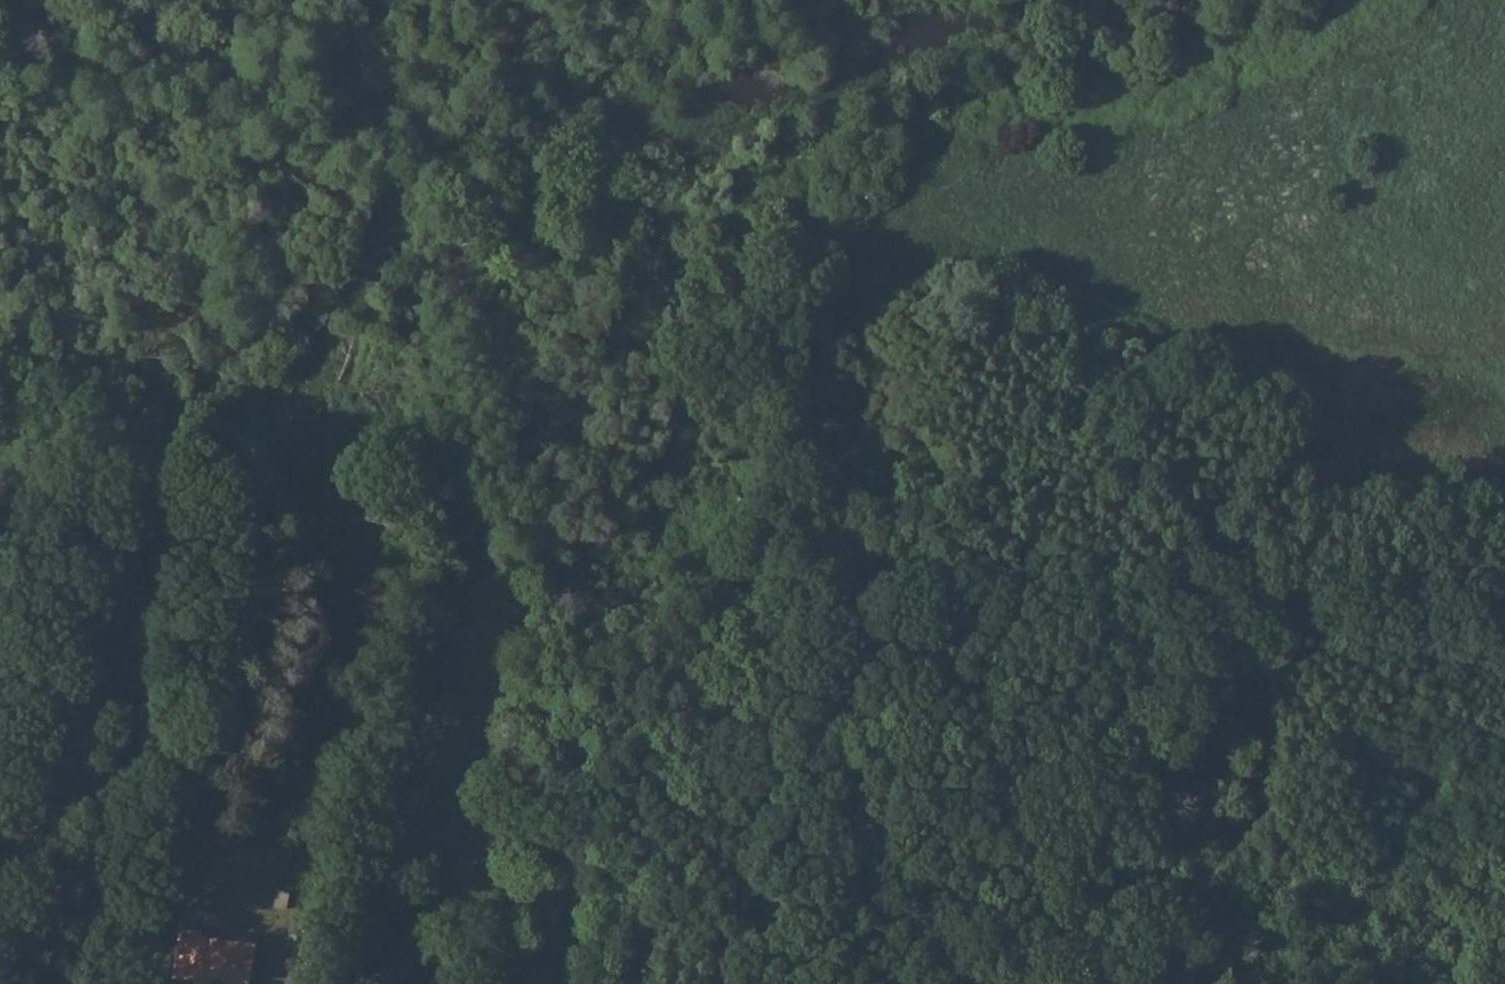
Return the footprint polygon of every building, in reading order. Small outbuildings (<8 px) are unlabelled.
[(180,928),(173,978),(196,981),(197,976),(213,979),(228,981),(228,983),(248,983),(254,940),(235,937),(234,941),(205,937),(200,931),(180,928)]
